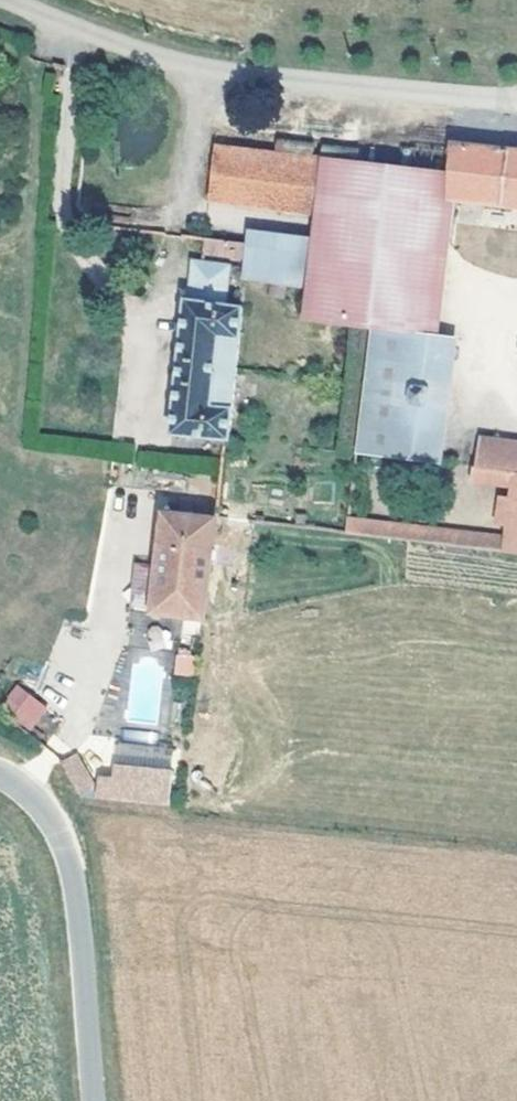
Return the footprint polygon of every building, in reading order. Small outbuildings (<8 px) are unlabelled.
[(421,8),(419,19),(430,22),(433,11),(421,8)] [(433,132),(432,164),(430,192),(516,203),(516,143),(433,132)] [(197,139),(192,188),(228,192),(233,143),(197,139)] [(303,201),(309,151),(233,143),(228,192),(303,201)] [(303,201),(299,236),(293,283),(290,313),(352,319),(408,326),(402,379),(432,381),(437,324),(416,321),(430,192),(432,164),(309,151),(303,201)] [(227,273),(293,283),(299,236),(233,227),(232,236),(227,273)] [(227,273),(232,236),(188,231),(185,253),(211,256),(209,271),(227,273)] [(211,256),(185,253),(176,252),(165,327),(155,426),(204,430),(211,431),(225,298),(207,296),(209,271),(211,256)] [(430,401),(432,381),(402,379),(395,378),(393,398),(398,398),(430,401)] [(155,426),(147,507),(197,512),(204,430),(155,426)] [(516,548),(516,450),(513,450),(515,433),(463,428),(458,464),(493,467),(492,483),(491,490),(481,490),(480,517),(489,518),(488,533),(486,544),(516,548)] [(423,460),(425,435),(394,432),(374,429),(371,454),(423,460)] [(493,467),(458,464),(453,464),(452,479),(492,483),(493,467)] [(187,612),(197,512),(147,507),(139,607),(187,612)] [(329,515),(327,527),(486,544),(488,533),(329,515)] [(174,651),(173,674),(191,675),(192,652),(174,651)] [(163,655),(129,654),(129,721),(163,721),(163,655)] [(12,711),(0,695),(0,719),(12,711)] [(125,730),(124,741),(153,743),(153,732),(125,730)] [(96,775),(94,798),(167,805),(173,746),(114,741),(110,776),(96,775)] [(46,757),(68,789),(83,780),(60,746),(46,757)]
